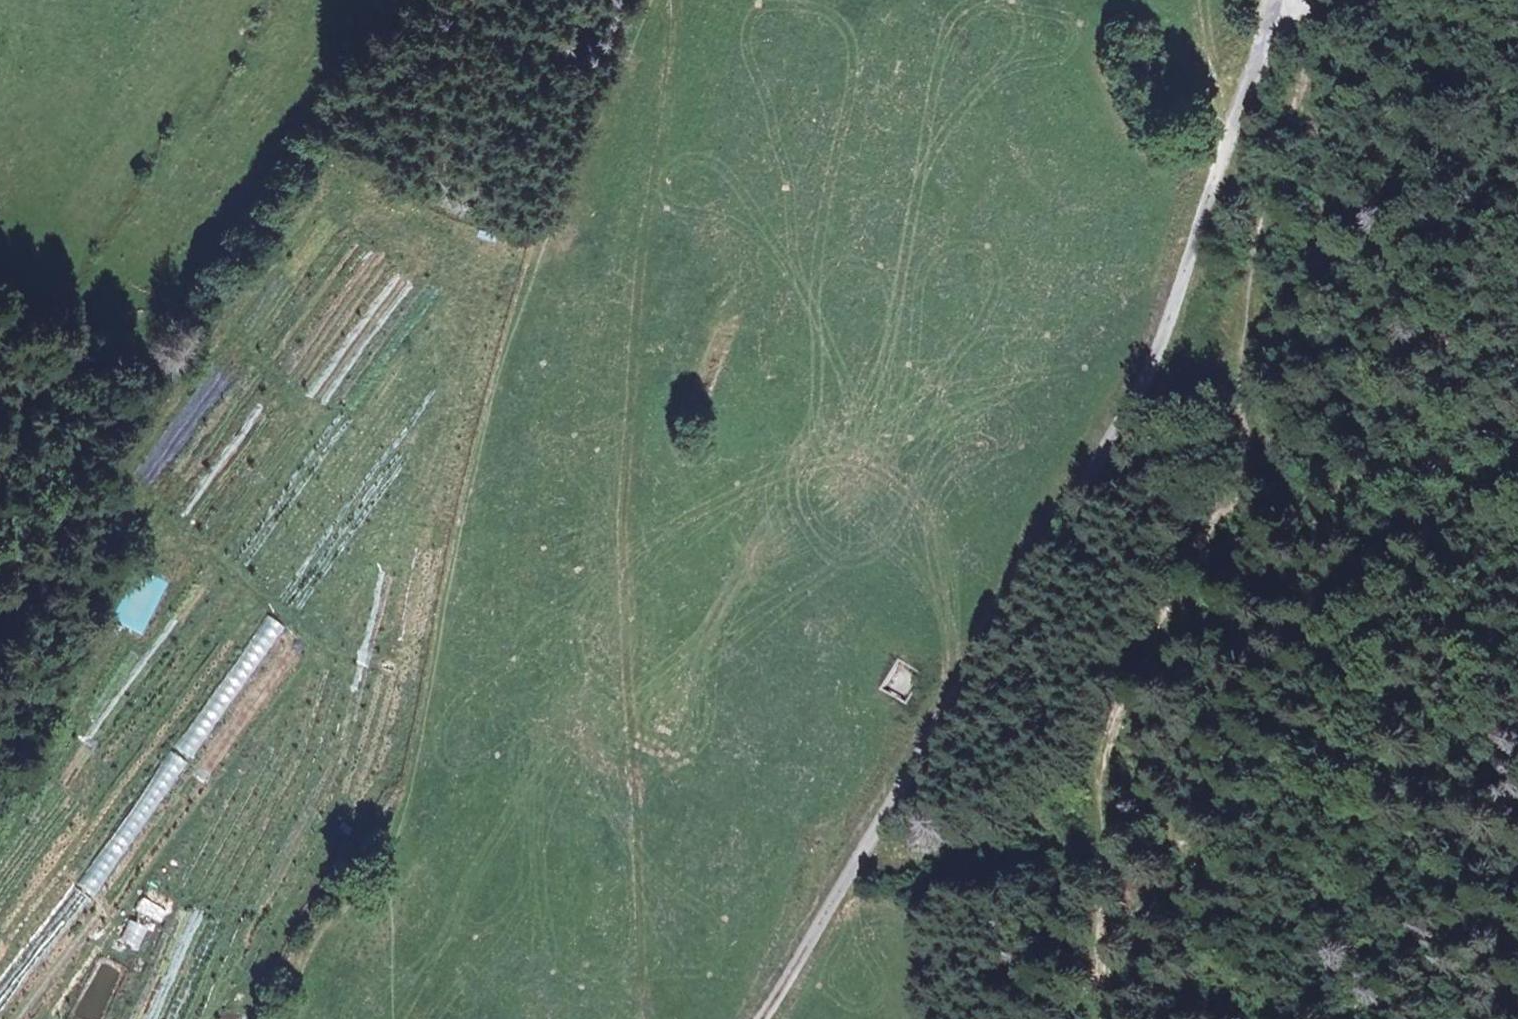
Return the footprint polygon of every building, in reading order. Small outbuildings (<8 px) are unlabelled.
[(882,693),(909,702),(920,671),(892,662),(882,693)] [(139,947),(148,927),(128,918),(119,938),(139,947)]
